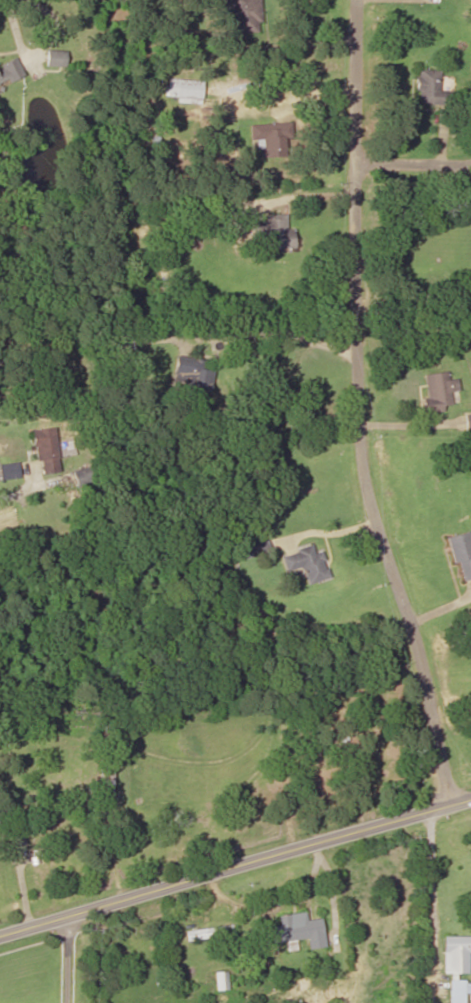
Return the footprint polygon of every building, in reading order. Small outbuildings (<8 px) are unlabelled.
[(225,8),(232,8),(233,33),(258,32),(257,0),(224,0),(225,8)] [(65,50),(45,50),(45,66),(65,66),(65,50)] [(15,57),(0,65),(0,84),(23,73),(15,57)] [(441,70),(419,69),(418,103),(452,104),(452,91),(441,90),(441,70)] [(250,123),(251,148),(261,148),(261,156),(284,156),(283,123),(250,123)] [(295,247),(294,228),(286,228),(285,213),(265,214),(265,220),(255,220),(256,249),(295,247)] [(186,397),(207,400),(211,369),(206,368),(207,360),(176,356),(172,385),(187,387),(186,397)] [(423,373),(426,411),(451,409),(450,391),(459,390),(458,378),(448,379),(447,371),(423,373)] [(37,474),(58,472),(54,428),(33,430),(37,474)] [(82,491),(97,482),(87,465),(72,474),(82,491)] [(463,580),(470,578),(470,539),(469,532),(446,537),(452,562),(458,561),(463,580)] [(330,577),(323,551),(315,553),(313,545),(281,553),(285,570),(303,566),(308,583),(330,577)] [(276,915),(279,942),(306,939),(307,949),(324,947),(320,918),(305,920),(304,912),(276,915)] [(185,930),(186,940),(233,935),(232,925),(185,930)] [(443,934),(443,972),(467,972),(467,951),(470,951),(470,934),(443,934)] [(215,990),(227,990),(227,972),(215,972),(215,990)] [(464,992),(470,993),(470,980),(449,980),(449,1002),(464,1002),(464,992)]
